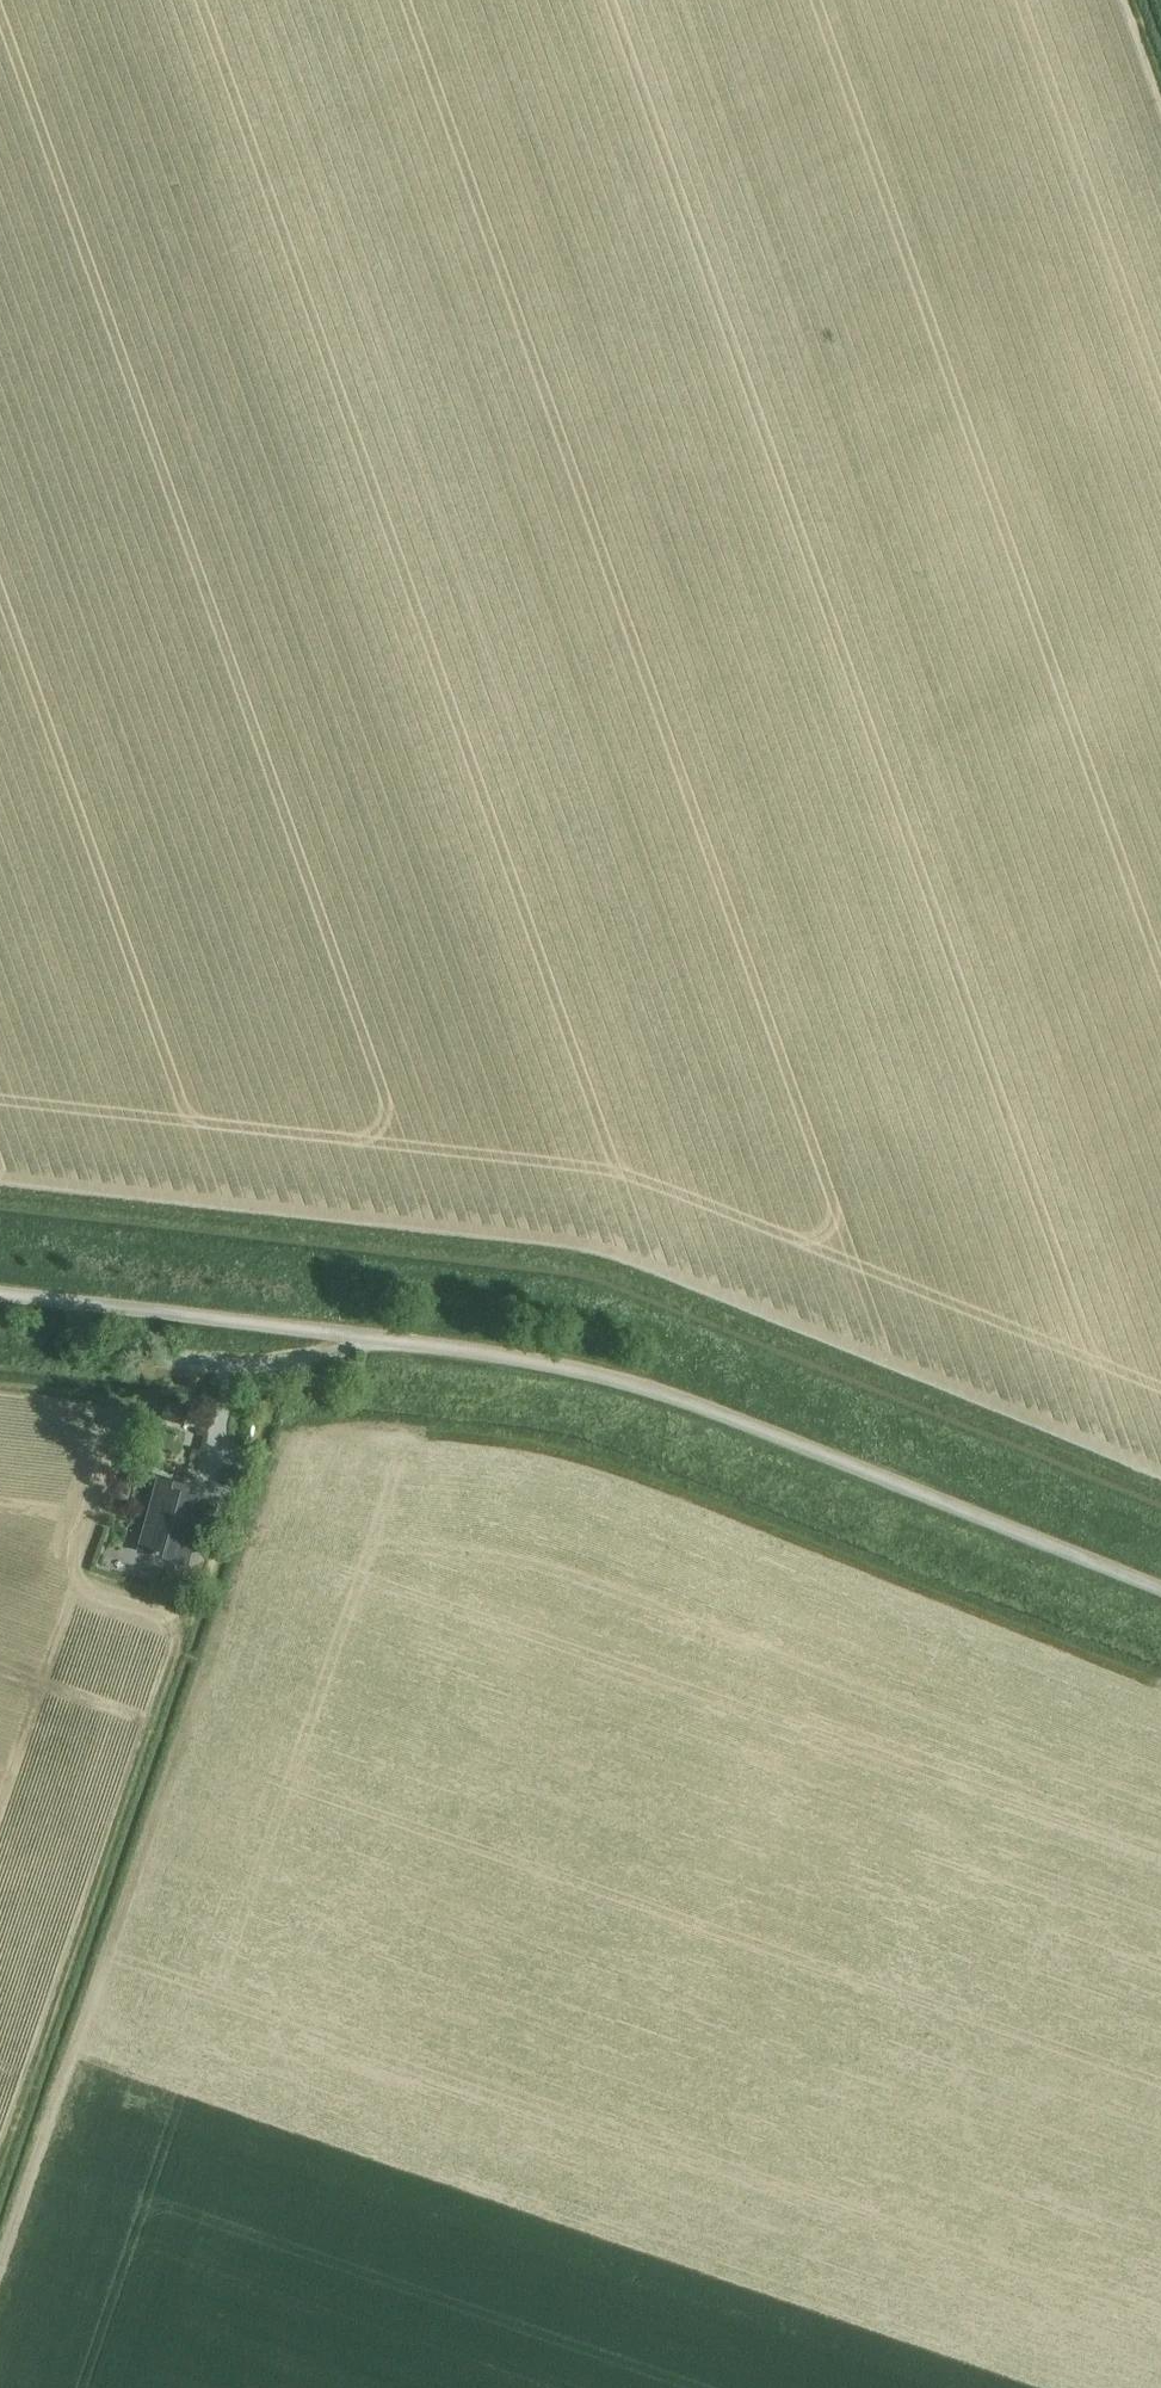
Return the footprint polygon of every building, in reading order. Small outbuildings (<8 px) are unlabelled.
[(182,1564),(187,1545),(193,1547),(200,1522),(214,1526),(219,1505),(178,1493),(180,1485),(159,1479),(146,1527),(152,1529),(145,1554),(182,1564)]
